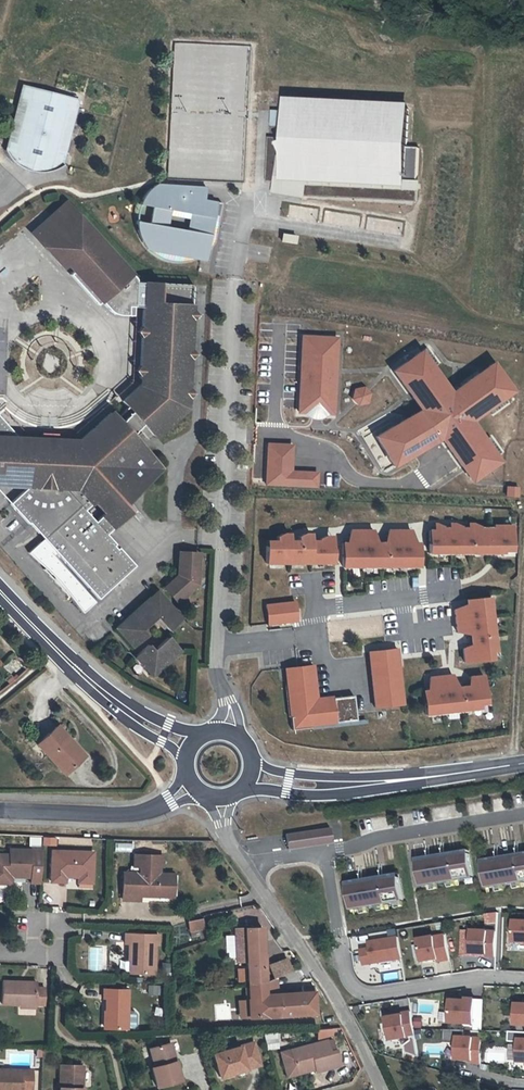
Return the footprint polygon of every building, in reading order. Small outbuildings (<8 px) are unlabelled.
[(0,149),(0,152),(3,156),(10,162),(17,167),(25,169),(40,170),(47,168),(56,164),(53,163),(56,154),(50,152),(61,110),(67,112),(70,100),(17,86),(14,99),(20,101),(9,143),(3,141),(0,149)] [(408,106),(286,99),(284,136),(284,141),(268,141),(267,180),(278,180),(278,187),(303,191),(303,193),(417,197),(418,144),(407,144),(408,106)] [(191,256),(201,257),(209,211),(214,212),(216,198),(199,195),(201,183),(151,182),(144,188),(139,194),(134,203),(146,206),(143,223),(130,220),(132,230),(136,240),(143,250),(191,256)] [(142,453),(130,453),(131,447),(125,441),(132,434),(143,424),(155,437),(180,414),(180,406),(188,406),(188,398),(190,396),(191,393),(191,391),(190,389),(189,387),(190,359),(191,356),(192,353),(192,350),(190,348),(191,320),(193,318),(194,316),(194,313),(193,311),(192,309),(193,284),(135,281),(127,281),(127,278),(112,261),(57,200),(42,214),(59,233),(40,250),(41,252),(54,266),(58,262),(100,308),(101,310),(102,311),(104,312),(105,313),(107,314),(108,314),(110,315),(112,315),(113,315),(115,316),(117,315),(118,315),(120,315),(128,315),(128,306),(134,307),(144,307),(143,326),(141,328),(140,330),(140,332),(141,335),(142,337),(140,366),(139,368),(138,371),(139,373),(140,376),(140,378),(143,381),(123,400),(132,410),(119,422),(110,412),(73,445),(68,439),(63,443),(34,442),(30,438),(24,443),(0,417),(0,485),(5,485),(11,484),(16,482),(20,478),(28,486),(10,503),(28,523),(29,522),(43,537),(53,549),(98,599),(135,565),(119,547),(117,548),(114,546),(116,544),(107,533),(131,510),(124,502),(128,498),(123,492),(129,485),(130,480),(142,480),(143,480),(147,479),(151,477),(154,474),(156,470),(156,465),(155,461),(152,458),(149,455),(145,453),(142,453)] [(324,211),(324,224),(359,226),(360,213),(324,211)] [(23,231),(40,250),(59,233),(42,214),(23,231)] [(281,241),(296,244),(298,235),(282,232),(281,241)] [(191,256),(143,250),(151,255),(158,259),(166,260),(175,260),(183,259),(191,256)] [(333,413),(337,338),(303,336),(299,411),(310,412),(310,417),(322,418),(323,413),(333,413)] [(465,467),(472,478),(495,461),(471,421),(510,393),(493,369),(482,377),(479,373),(451,393),(421,351),(394,371),(421,410),(376,436),(393,466),(441,438),(460,470),(465,467)] [(479,373),(482,377),(493,369),(490,365),(479,373)] [(255,401),(264,401),(265,385),(256,384),(255,401)] [(143,447),(132,434),(125,441),(131,447),(130,453),(142,453),(143,447)] [(266,485),(316,487),(317,473),(290,471),(292,445),(268,444),(266,485)] [(460,470),(467,482),(472,478),(465,467),(460,470)] [(142,486),(142,480),(130,480),(129,485),(123,492),(128,498),(142,486)] [(507,486),(506,496),(517,497),(517,487),(507,486)] [(430,530),(429,552),(442,552),(442,550),(448,550),(448,552),(461,553),(461,550),(467,550),(467,553),(479,553),(479,550),(486,550),(486,552),(495,552),(495,550),(512,550),(512,525),(493,525),(493,528),(479,528),(479,526),(473,523),(473,530),(468,530),(468,528),(461,528),(461,526),(455,523),(455,530),(449,530),(449,528),(443,528),(443,526),(436,523),(436,530),(430,530)] [(387,542),(375,542),(373,530),(351,530),(349,543),(342,543),(342,566),(355,566),(355,563),(369,563),(369,566),(392,566),(392,563),(406,563),(406,566),(419,566),(419,542),(412,542),(411,530),(389,530),(387,542)] [(298,535),(298,540),(289,540),(289,542),(283,542),(283,533),(277,536),(277,540),(267,540),(267,546),(266,546),(266,562),(333,562),(333,549),(332,549),(332,542),(325,542),(325,535),(319,538),(319,540),(310,540),(310,542),(304,542),(304,532),(298,535)] [(51,552),(53,549),(43,537),(28,552),(58,580),(83,612),(95,601),(51,552)] [(163,585),(173,596),(183,587),(186,590),(193,583),(191,581),(192,580),(192,570),(196,570),(196,550),(177,550),(176,573),(163,585)] [(183,587),(173,596),(175,599),(186,590),(183,587)] [(182,618),(159,593),(152,599),(150,597),(117,628),(134,646),(147,634),(143,629),(156,617),(168,630),(182,618)] [(469,631),(471,647),(462,648),(464,662),(492,658),(490,646),(494,645),(492,623),(489,623),(487,609),(490,609),(489,597),(466,599),(466,606),(454,609),(456,631),(469,631)] [(295,601),(266,604),(268,623),(297,620),(295,601)] [(168,636),(153,649),(149,644),(136,656),(153,675),(180,650),(168,636)] [(367,651),(373,706),(401,704),(396,648),(367,651)] [(290,699),(292,716),(290,716),(292,729),(311,727),(310,725),(356,720),(353,695),(317,699),(313,665),(294,667),(295,678),(286,679),(288,699),(290,699)] [(451,674),(430,677),(429,690),(423,690),(425,714),(438,712),(437,710),(451,708),(452,711),(474,708),(473,704),(486,703),(483,675),(470,676),(470,685),(455,687),(451,674)] [(64,773),(80,758),(66,742),(69,739),(57,726),(37,744),(64,773)] [(84,755),(69,739),(66,742),(80,758),(84,755)] [(332,842),(329,828),(285,835),(287,849),(332,842)] [(43,845),(56,844),(55,836),(42,837),(43,845)] [(79,873),(81,873),(95,874),(96,849),(79,848),(55,847),(54,878),(66,878),(66,873),(68,873),(79,873)] [(21,876),(34,876),(34,882),(43,882),(45,849),(34,848),(11,848),(11,854),(0,853),(0,882),(10,883),(10,875),(10,872),(21,872),(21,876)] [(417,863),(469,854),(469,850),(416,859),(417,863)] [(482,864),(523,858),(523,853),(481,860),(482,864)] [(473,878),(469,854),(417,863),(421,887),(473,878)] [(153,895),(172,896),(173,875),(162,874),(163,856),(140,855),(140,866),(144,866),(144,874),(126,873),(125,899),(143,900),(143,889),(153,889),(153,895)] [(482,864),(486,888),(523,882),(523,858),(482,864)] [(346,883),(346,887),(399,878),(398,874),(346,883)] [(177,875),(173,875),(172,896),(176,896),(179,896),(180,875),(177,875)] [(350,911),(403,902),(399,878),(346,887),(350,911)] [(204,916),(190,920),(192,929),(206,926),(204,916)] [(514,922),(513,943),(523,944),(523,923),(514,922)] [(249,982),(265,981),(262,927),(236,928),(237,960),(248,960),(249,982)] [(487,957),(495,957),(496,932),(472,931),(471,954),(487,954),(487,957)] [(130,943),(129,952),(136,952),(136,962),(136,972),(156,973),(156,955),(157,944),(160,944),(161,933),(126,932),(126,942),(130,943)] [(438,962),(450,960),(446,936),(419,940),(423,962),(438,960),(438,962)] [(377,963),(402,959),(398,937),(369,942),(370,949),(361,950),(364,965),(377,963)] [(271,965),(275,977),(276,977),(291,972),(287,959),(271,965)] [(275,977),(265,981),(266,994),(277,994),(276,977),(275,977)] [(20,1003),(38,1004),(46,1005),(47,987),(38,987),(38,981),(4,980),(3,1003),(20,1003)] [(265,981),(249,982),(250,999),(249,999),(250,1017),(267,1016),(284,1015),(315,1014),(313,986),(301,986),(302,992),(277,994),(266,994),(265,981)] [(104,988),(103,997),(107,997),(106,1028),(128,1029),(130,988),(104,988)] [(150,989),(150,997),(158,997),(158,989),(150,989)] [(450,1001),(450,1023),(474,1024),(475,999),(466,999),(466,1001),(450,1001)] [(523,1025),(523,1004),(516,1004),(515,1025),(523,1025)] [(390,1041),(415,1037),(414,1029),(411,1012),(402,1014),(403,1016),(387,1018),(390,1041)] [(333,1028),(316,1030),(317,1039),(334,1037),(333,1028)] [(273,1030),(263,1030),(266,1041),(273,1041),(273,1030)] [(481,1064),(482,1038),(457,1037),(457,1060),(472,1061),(472,1063),(481,1064)] [(328,1040),(290,1050),(296,1070),(315,1065),(316,1070),(317,1072),(341,1065),(337,1050),(336,1050),(334,1039),(328,1041),(328,1040)] [(219,1075),(260,1064),(254,1042),(213,1053),(219,1075)] [(182,1081),(176,1058),(174,1059),(173,1054),(175,1053),(172,1043),(150,1048),(155,1066),(152,1067),(157,1087),(182,1081)] [(416,1043),(405,1043),(406,1054),(416,1054),(416,1043)] [(297,1075),(316,1070),(315,1065),(296,1070),(290,1050),(281,1053),(287,1077),(297,1075)] [(84,1082),(85,1064),(85,1062),(65,1061),(64,1084),(61,1083),(60,1089),(84,1089),(84,1082)] [(93,1065),(85,1064),(84,1082),(92,1082),(93,1065)] [(32,1068),(0,1067),(0,1089),(32,1089),(32,1068)]
